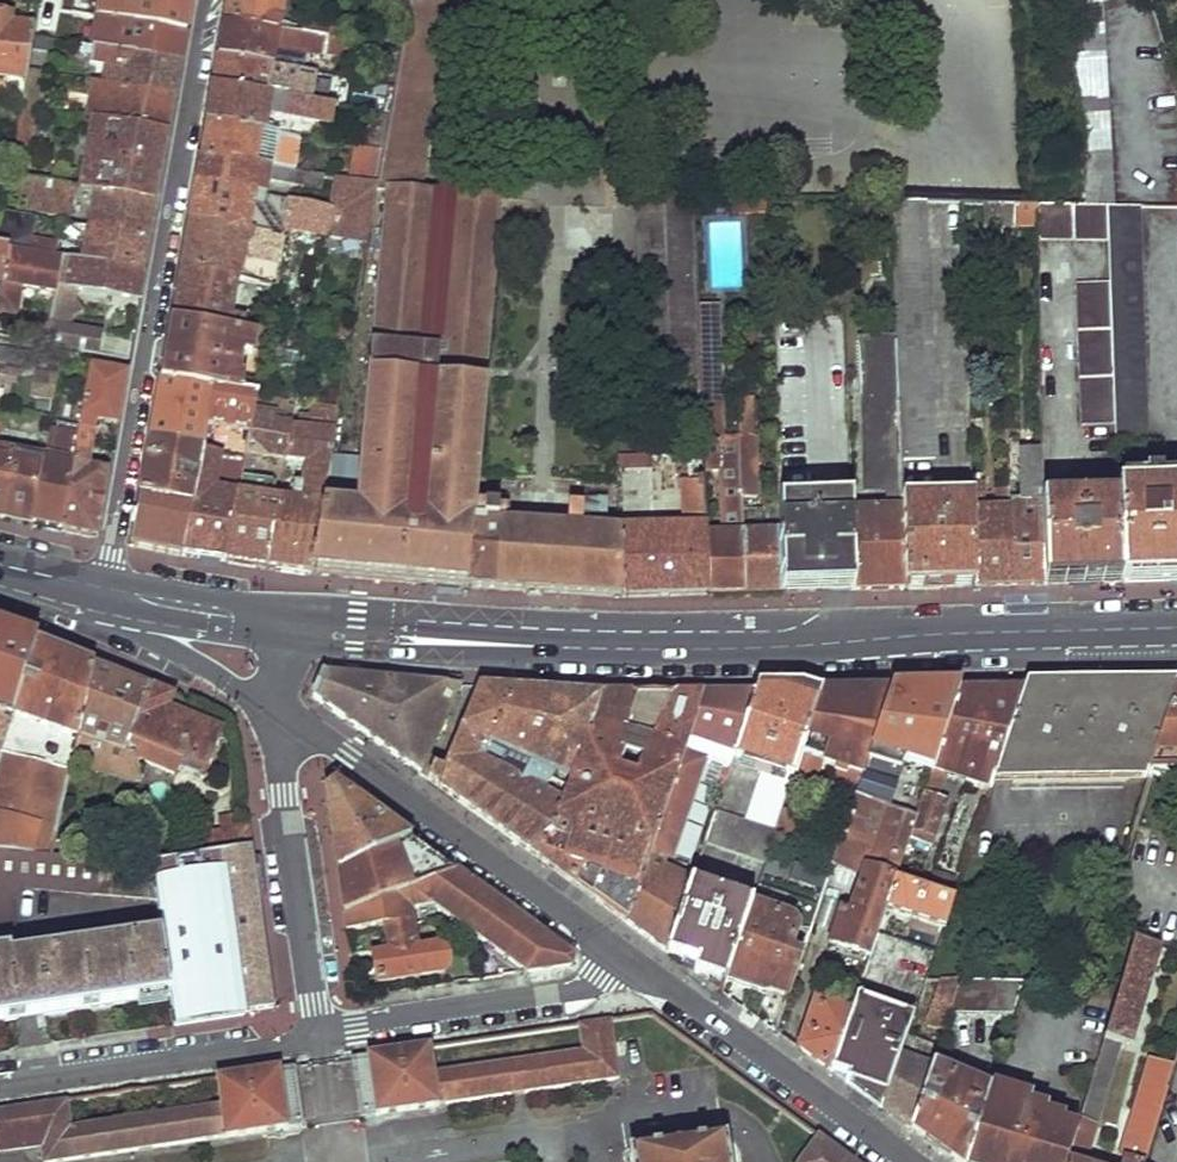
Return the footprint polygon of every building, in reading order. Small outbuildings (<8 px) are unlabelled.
[(71,13),(96,18),(135,24),(138,0),(73,0),(71,13)] [(186,33),(191,0),(138,0),(135,24),(186,33)] [(278,28),(282,0),(228,0),(225,18),(278,28)] [(449,0),(417,0),(408,1),(407,7),(388,118),(382,153),(376,184),(387,185),(420,189),(449,0)] [(386,9),(407,7),(408,1),(409,0),(388,0),(386,9)] [(1083,204),(1108,205),(1117,205),(1105,0),(1106,0),(1071,0),(1083,204)] [(37,9),(51,11),(53,3),(39,1),(37,9)] [(24,85),(27,74),(32,39),(34,28),(10,24),(11,18),(0,17),(0,80),(24,85)] [(186,33),(135,24),(96,18),(91,47),(180,63),(186,33)] [(219,53),(272,63),(276,47),(322,55),(326,36),(299,31),(278,28),(225,18),(219,53)] [(302,19),(299,31),(326,36),(328,25),(302,19)] [(328,25),(326,36),(347,40),(347,29),(328,25)] [(27,74),(41,76),(48,42),(32,39),(27,74)] [(91,47),(82,46),(80,56),(90,58),(89,62),(103,65),(100,87),(173,98),(180,63),(91,47)] [(219,53),(213,84),(334,108),(342,109),(342,101),(337,100),(340,84),(286,76),(285,80),(270,78),(272,63),(219,53)] [(20,109),(35,111),(41,76),(27,74),(24,85),(20,109)] [(207,119),(261,130),(263,112),(276,115),(275,118),(331,129),(334,108),(213,84),(207,119)] [(173,98),(100,87),(91,85),(85,119),(106,123),(166,134),(173,98)] [(375,116),(368,150),(382,153),(388,118),(375,116)] [(207,119),(200,154),(254,163),(257,143),(299,150),(301,138),(261,130),(207,119)] [(106,123),(96,192),(156,202),(166,134),(106,123)] [(355,148),(349,182),(375,186),(376,184),(382,153),(368,150),(355,148)] [(200,154),(196,182),(247,191),(249,175),(283,181),(283,177),(304,183),(304,186),(320,188),(321,177),(254,163),(200,154)] [(12,163),(9,177),(31,181),(52,184),(54,169),(12,163)] [(52,184),(31,181),(9,177),(6,176),(4,191),(27,195),(24,210),(70,218),(76,189),(52,184)] [(329,207),(326,230),(366,239),(375,186),(349,182),(335,179),(329,207)] [(247,191),(196,182),(190,218),(250,227),(283,234),(285,226),(325,235),(326,230),(329,207),(247,191)] [(480,450),(504,197),(420,189),(387,185),(360,446),(346,445),(349,422),(343,420),(349,388),(342,387),(338,404),(337,411),(326,477),(321,503),(308,572),(474,589),(615,594),(618,529),(474,522),(481,450),(480,450)] [(96,192),(90,227),(149,238),(156,202),(96,192)] [(740,212),(740,220),(755,220),(755,210),(775,209),(775,197),(740,196),(740,212)] [(896,340),(900,457),(932,456),(929,203),(894,202),(896,340)] [(1039,226),(1039,243),(1108,245),(1108,205),(1083,204),(1039,205),(1039,226)] [(983,205),(983,216),(998,216),(998,205),(983,205)] [(1012,205),(1014,225),(1039,226),(1039,205),(1012,205)] [(1112,426),(1113,450),(1145,450),(1139,206),(1117,205),(1108,205),(1108,245),(1109,282),(1112,426)] [(6,212),(3,229),(0,229),(0,248),(7,249),(31,254),(37,217),(6,212)] [(250,227),(190,218),(180,268),(235,277),(239,277),(242,260),(235,258),(238,243),(247,245),(245,251),(279,259),(280,250),(285,235),(283,234),(250,227)] [(88,242),(84,263),(142,274),(149,238),(90,227),(66,223),(64,236),(88,242)] [(46,246),(45,256),(57,259),(60,248),(46,246)] [(7,249),(2,281),(0,290),(0,311),(16,313),(21,285),(54,291),(60,259),(57,259),(45,256),(31,254),(7,249)] [(142,274),(84,263),(60,259),(54,291),(48,325),(45,343),(97,354),(101,332),(68,326),(70,318),(83,309),(73,299),(76,287),(138,299),(142,274)] [(180,268),(171,319),(226,328),(228,317),(234,286),(235,277),(180,268)] [(235,277),(234,286),(273,293),(275,283),(239,277),(235,277)] [(1077,283),(1081,426),(1112,426),(1109,282),(1077,283)] [(702,452),(703,467),(719,466),(719,531),(704,530),(705,593),(745,591),(745,532),(743,498),(742,430),(727,432),(727,435),(721,435),(719,348),(720,349),(719,301),(702,302),(703,353),(702,452)] [(228,317),(226,328),(265,334),(267,323),(228,317)] [(171,319),(161,380),(215,388),(255,393),(257,377),(231,374),(235,350),(253,352),(255,348),(262,350),(265,334),(226,328),(171,319)] [(34,340),(45,343),(48,325),(37,323),(34,340)] [(896,340),(863,340),(867,489),(899,489),(900,457),(896,340)] [(24,356),(0,351),(0,366),(22,371),(24,356)] [(116,426),(125,375),(93,368),(88,388),(79,434),(93,436),(96,422),(116,426)] [(149,440),(204,449),(207,434),(185,430),(189,412),(210,415),(215,388),(161,380),(149,440)] [(88,388),(66,384),(64,392),(57,391),(44,460),(31,523),(62,529),(73,466),(76,448),(79,434),(88,388)] [(265,395),(255,393),(215,388),(210,415),(208,429),(247,437),(244,452),(284,460),(291,427),(291,423),(285,422),(286,411),(263,408),(265,395)] [(742,430),(743,498),(758,497),(755,393),(743,394),(742,430)] [(315,400),(314,406),(337,411),(338,404),(315,400)] [(291,427),(284,460),(304,463),(302,472),(326,477),(337,411),(314,406),(311,414),(301,413),(298,428),(291,427)] [(189,412),(185,430),(207,434),(208,429),(210,415),(189,412)] [(93,436),(79,434),(76,448),(90,452),(93,436)] [(149,440),(139,497),(193,508),(198,484),(204,452),(204,449),(149,440)] [(1007,445),(1008,462),(1015,461),(1014,444),(1007,445)] [(62,529),(96,537),(108,470),(100,469),(101,466),(101,461),(89,459),(90,452),(76,448),(73,466),(62,529)] [(31,523),(44,460),(0,450),(0,517),(31,523)] [(1010,585),(1042,584),(1041,504),(1040,450),(1021,450),(1023,507),(1009,509),(1010,585)] [(204,452),(198,484),(211,485),(217,455),(204,452)] [(704,530),(703,467),(702,452),(689,452),(689,479),(681,479),(681,506),(689,513),(689,525),(618,526),(618,529),(615,594),(705,593),(704,530)] [(617,453),(617,462),(652,461),(652,453),(617,453)] [(1041,504),(1042,584),(1118,582),(1115,503),(1097,503),(1094,470),(1068,471),(1069,504),(1041,504)] [(298,499),(321,503),(326,477),(302,472),(298,499)] [(973,586),(1010,585),(1009,509),(981,511),(983,503),(981,480),(979,479),(979,472),(970,472),(970,503),(973,586)] [(273,482),(271,479),(240,475),(237,491),(225,561),(265,566),(279,497),(271,496),(273,482)] [(1176,580),(1176,490),(1159,490),(1158,480),(1143,480),(1143,492),(1115,492),(1115,503),(1118,582),(1176,580)] [(183,554),(225,561),(237,491),(211,485),(198,484),(193,508),(183,554)] [(130,544),(183,554),(193,508),(139,497),(130,544)] [(265,566),(308,572),(321,503),(298,499),(279,497),(265,566)] [(780,532),(782,584),(853,585),(852,503),(779,505),(780,532)] [(858,503),(852,503),(853,585),(853,590),(901,587),(900,509),(859,510),(858,503)] [(901,587),(973,586),(970,503),(900,504),(900,509),(901,587)] [(745,591),(782,590),(782,584),(780,532),(745,532),(745,591)] [(11,734),(15,716),(37,644),(0,631),(0,731),(11,734)] [(37,644),(15,716),(78,737),(94,666),(37,644)] [(94,666),(78,737),(77,744),(136,766),(135,759),(133,747),(150,687),(94,666)] [(322,675),(315,698),(441,788),(448,765),(452,751),(444,748),(462,687),(322,675)] [(133,747),(135,759),(177,773),(182,764),(204,772),(218,737),(215,729),(167,710),(171,697),(150,687),(133,747)] [(1176,692),(1176,687),(1027,692),(996,778),(1013,778),(1010,790),(1122,790),(1130,778),(1149,777),(1176,692)] [(448,765),(441,788),(544,862),(604,698),(481,689),(458,767),(448,765)] [(918,816),(907,842),(929,849),(945,803),(937,800),(946,775),(992,790),(996,778),(1027,692),(959,694),(934,770),(918,816)] [(1149,777),(1176,776),(1176,692),(1149,777)] [(893,695),(876,749),(934,770),(959,694),(893,695)] [(792,800),(787,818),(799,821),(812,782),(819,784),(825,765),(840,771),(835,790),(851,796),(847,808),(855,810),(860,797),(872,761),(876,749),(893,695),(827,696),(792,800)] [(771,767),(764,791),(792,800),(827,696),(757,697),(737,757),(771,767)] [(704,697),(604,698),(544,862),(630,921),(652,855),(683,759),(690,740),(704,697)] [(711,764),(732,771),(737,757),(757,697),(704,697),(690,740),(716,750),(711,764)] [(53,854),(78,737),(15,716),(11,734),(6,749),(0,768),(0,850),(53,854)] [(732,771),(711,764),(716,750),(690,740),(683,759),(702,766),(696,785),(713,791),(715,785),(726,788),(732,771)] [(683,759),(652,855),(671,862),(702,766),(683,759)] [(860,797),(886,806),(898,771),(872,761),(860,797)] [(325,794),(334,875),(409,842),(335,789),(325,794)] [(792,800),(764,791),(753,826),(781,835),(787,818),(792,800)] [(842,854),(838,867),(866,870),(893,878),(907,842),(918,816),(886,806),(860,797),(855,810),(847,837),(842,854)] [(753,826),(717,814),(709,841),(772,860),(781,835),(753,826)] [(787,818),(781,835),(809,844),(814,828),(799,821),(787,818)] [(207,833),(209,852),(249,847),(246,827),(207,833)] [(822,830),(818,846),(842,854),(847,837),(822,830)] [(334,875),(339,917),(456,875),(409,842),(334,875)] [(172,1025),(272,1010),(249,847),(209,852),(149,861),(154,895),(159,934),(168,997),(172,1025)] [(16,933),(13,901),(23,887),(154,895),(149,861),(53,854),(0,850),(0,934),(16,933)] [(652,855),(630,921),(671,953),(694,884),(699,868),(691,867),(686,882),(667,874),(671,862),(652,855)] [(703,859),(695,856),(691,867),(699,868),(703,859)] [(843,910),(832,942),(844,948),(867,955),(875,934),(893,878),(866,870),(850,911),(843,910)] [(339,917),(341,932),(381,926),(406,919),(404,908),(425,905),(524,973),(568,966),(574,958),(456,875),(339,917)] [(893,878),(875,934),(883,937),(893,910),(941,927),(952,896),(893,878)] [(700,964),(698,972),(725,982),(724,992),(728,995),(758,905),(694,884),(671,953),(700,964)] [(758,905),(728,995),(761,995),(764,988),(794,999),(808,959),(793,954),(801,929),(801,921),(796,918),(758,905)] [(406,919),(381,926),(385,953),(367,956),(373,983),(438,974),(443,965),(442,952),(434,946),(412,949),(406,919)] [(168,997),(159,934),(13,953),(11,951),(0,952),(0,1020),(168,997)] [(338,1007),(361,1006),(359,943),(336,944),(338,1007)] [(1102,1119),(1099,1118),(1120,1044),(1133,1047),(1162,950),(1137,944),(1080,1134),(1071,1161),(1089,1161),(1102,1119)] [(954,980),(938,980),(933,1002),(949,1006),(954,980)] [(954,980),(947,1017),(1009,1019),(1017,982),(954,980)] [(854,1011),(835,1072),(851,1077),(850,1082),(854,1085),(888,1095),(900,1057),(913,1016),(857,998),(854,1011)] [(805,1049),(835,1072),(854,1011),(827,1002),(821,1001),(805,1049)] [(364,1057),(374,1118),(609,1079),(599,1021),(570,1025),(574,1050),(430,1074),(425,1047),(364,1057)] [(884,1109),(916,1132),(932,1069),(942,1031),(928,1029),(921,1052),(924,1053),(921,1064),(900,1057),(888,1095),(884,1109)] [(374,1118),(364,1057),(351,1059),(361,1120),(374,1118)] [(1176,1072),(1176,1067),(1156,1060),(1125,1159),(1130,1161),(1150,1161),(1176,1072)] [(299,1128),(292,1067),(278,1069),(286,1130),(299,1128)] [(35,1149),(38,1161),(79,1161),(286,1130),(278,1069),(215,1079),(219,1107),(149,1118),(145,1090),(114,1095),(118,1123),(72,1129),(68,1102),(0,1114),(0,1154),(35,1149)] [(955,1161),(974,1161),(991,1094),(932,1069),(916,1132),(955,1161)] [(974,1161),(1006,1161),(1022,1100),(991,1091),(991,1094),(974,1161)] [(1006,1161),(1071,1161),(1080,1134),(1061,1129),(1062,1125),(1043,1119),(1044,1114),(1028,1108),(1029,1103),(1022,1100),(1006,1161)] [(796,1161),(852,1161),(814,1135),(796,1161)] [(627,1161),(725,1161),(722,1141),(626,1155),(627,1161)]
